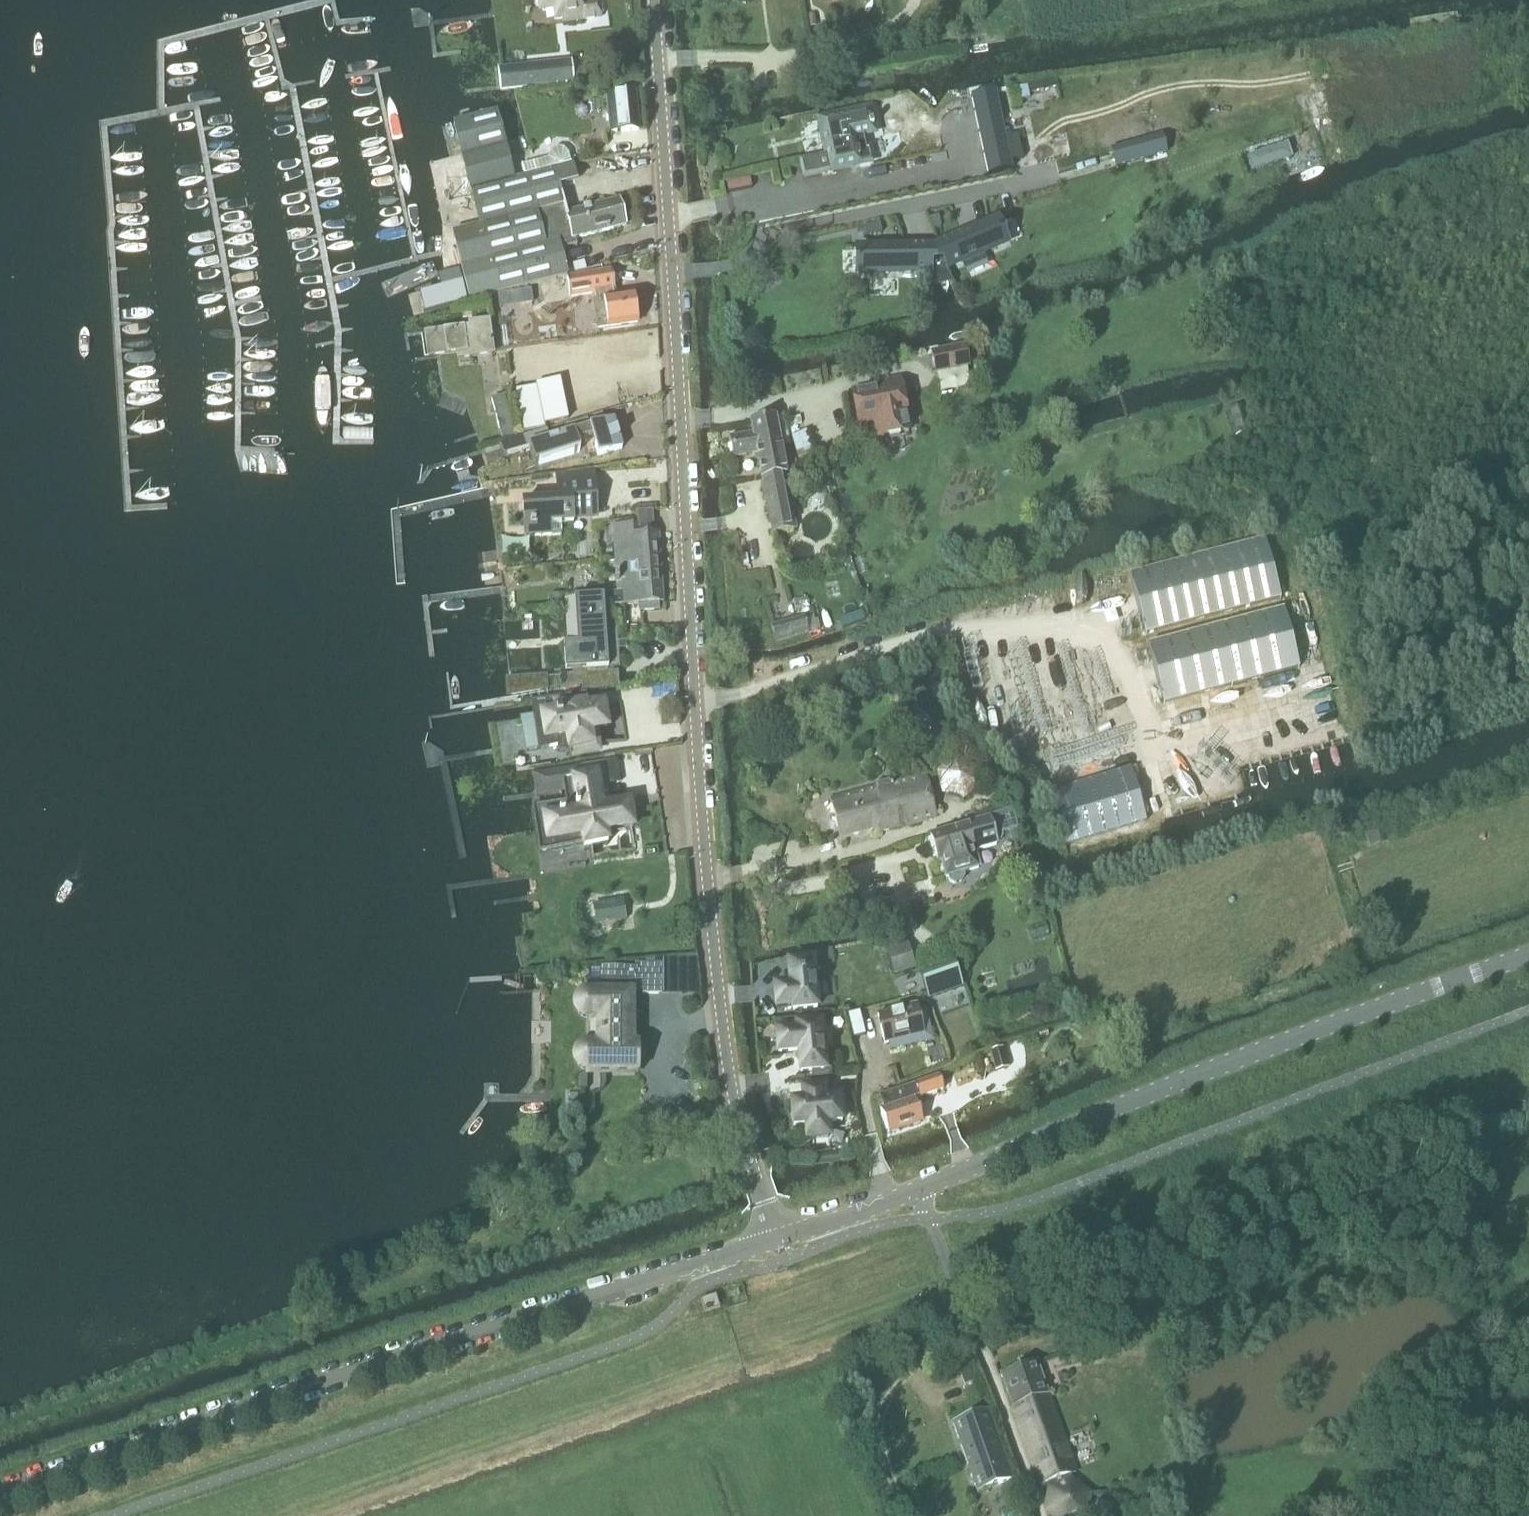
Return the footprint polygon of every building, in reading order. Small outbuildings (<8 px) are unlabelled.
[(542,7),(562,5),(563,21),(601,18),(600,0),(597,0),(591,1),(591,0),(541,0),(542,7)] [(500,89),(533,87),(573,84),(571,63),(531,66),(499,69),(500,89)] [(584,68),(574,69),(575,81),(585,80),(584,68)] [(997,91),(972,96),(990,174),(1015,169),(997,91)] [(610,132),(639,130),(636,93),(608,95),(610,132)] [(868,151),(864,135),(875,133),(870,109),(819,120),(827,158),(804,163),(806,176),(872,162),(870,151),(868,151)] [(515,180),(498,112),(455,123),(480,226),(454,232),(471,301),(568,276),(562,251),(578,247),(576,240),(628,228),(621,201),(568,214),(561,183),(578,179),(575,167),(571,168),(569,159),(567,154),(562,150),(555,149),(549,153),(547,160),(521,166),(523,177),(515,180)] [(953,147),(971,143),(967,127),(949,131),(953,147)] [(1019,135),(1008,138),(1013,161),(1024,159),(1019,135)] [(1113,148),(1118,166),(1169,153),(1164,135),(1113,148)] [(1288,148),(1287,147),(1245,161),(1250,178),(1293,164),(1288,148)] [(929,263),(945,260),(949,268),(965,261),(967,266),(982,260),(980,255),(1005,244),(1002,236),(1003,236),(1000,230),(999,230),(996,222),(970,234),(968,229),(938,242),(940,248),(929,251),(929,263)] [(929,263),(929,251),(929,245),(910,245),(910,250),(904,250),(904,245),(885,245),(885,250),(859,250),(859,259),(858,259),(858,265),(859,265),(859,273),(903,273),(903,275),(911,275),(911,273),(929,272),(929,263)] [(428,312),(460,304),(467,302),(459,271),(446,275),(441,276),(445,289),(424,295),(428,312)] [(616,299),(615,291),(612,272),(569,279),(571,298),(596,294),(597,301),(592,302),(596,330),(639,324),(638,319),(640,317),(639,311),(637,310),(635,296),(616,299)] [(494,354),(489,322),(470,325),(470,329),(426,335),(429,357),(458,353),(458,359),(494,354)] [(937,370),(970,363),(966,346),(933,353),(937,370)] [(525,432),(546,428),(545,424),(569,419),(560,379),(536,385),(537,388),(517,392),(525,432)] [(910,431),(907,413),(909,413),(902,380),(886,383),(887,387),(854,394),(860,423),(877,419),(881,437),(910,431)] [(504,441),(516,437),(504,395),(492,399),(504,441)] [(787,473),(778,418),(753,422),(755,433),(732,437),(735,456),(758,452),(773,533),(796,530),(793,514),(791,514),(784,474),(787,473)] [(626,449),(617,420),(591,427),(589,420),(566,427),(568,433),(551,438),(548,429),(500,444),(504,456),(534,447),(539,465),(585,452),(581,441),(596,436),(602,456),(626,449)] [(798,461),(813,456),(806,433),(791,438),(798,461)] [(526,540),(562,537),(561,524),(573,523),(573,516),(597,514),(595,474),(557,476),(559,501),(523,503),(526,540)] [(828,497),(826,491),(821,489),(815,490),(813,496),(814,501),(820,504),(825,502),(828,497)] [(639,536),(638,526),(629,527),(612,528),(615,561),(598,562),(598,563),(614,562),(615,577),(614,577),(614,585),(616,585),(617,595),(606,596),(607,608),(613,607),(664,605),(660,535),(639,536)] [(1266,541),(1130,577),(1145,635),(1282,599),(1266,541)] [(550,607),(566,606),(565,595),(549,596),(550,607)] [(607,608),(577,609),(580,649),(567,649),(565,650),(568,682),(551,683),(551,685),(535,686),(536,702),(618,688),(618,687),(640,684),(639,661),(616,662),(613,607),(607,608)] [(1284,610),(1148,646),(1164,704),(1299,668),(1284,610)] [(774,644),(808,635),(803,616),(769,625),(774,644)] [(564,712),(533,717),(538,750),(559,747),(561,754),(594,748),(592,733),(608,730),(604,706),(588,709),(585,695),(561,699),(564,712)] [(1181,779),(1200,773),(1194,754),(1175,760),(1181,779)] [(965,799),(980,784),(974,764),(954,758),(938,772),(944,793),(965,799)] [(606,829),(615,827),(616,832),(633,829),(629,805),(612,808),(612,809),(602,811),(595,768),(572,772),(577,805),(575,805),(576,813),(564,815),(564,814),(559,814),(559,816),(546,818),(551,852),(584,847),(584,848),(608,844),(606,829)] [(1065,845),(1147,821),(1131,768),(1050,792),(1065,845)] [(571,784),(569,769),(534,775),(537,789),(571,784)] [(937,819),(926,777),(894,785),(894,784),(891,784),(890,782),(877,786),(878,788),(830,800),(840,835),(876,825),(879,835),(937,819)] [(978,872),(974,855),(997,849),(994,838),(1010,833),(1005,814),(931,836),(938,865),(941,864),(945,880),(949,879),(950,883),(955,885),(962,883),(965,878),(964,875),(978,872)] [(1285,857),(1290,851),(1283,845),(1278,851),(1285,857)] [(596,925),(627,921),(623,899),(593,904),(596,925)] [(886,951),(894,978),(915,972),(907,945),(886,951)] [(793,1011),(817,1008),(813,962),(789,964),(791,985),(775,987),(777,1008),(793,1007),(793,1011)] [(928,1001),(961,989),(953,964),(920,976),(928,1001)] [(1079,983),(1095,979),(1091,965),(1076,969),(1079,983)] [(660,996),(660,968),(635,968),(635,971),(589,971),(589,973),(600,973),(600,995),(589,995),(589,1022),(590,1022),(589,1048),(586,1048),(586,1071),(631,1071),(631,1035),(631,1015),(640,1015),(640,996),(660,996)] [(884,1045),(923,1036),(916,1007),(877,1016),(884,1045)] [(849,1015),(855,1039),(867,1036),(861,1012),(849,1015)] [(797,1029),(777,1031),(779,1053),(799,1051),(801,1073),(825,1070),(821,1023),(797,1026),(797,1029)] [(996,1075),(1008,1071),(1002,1052),(990,1056),(996,1075)] [(854,1067),(842,1068),(843,1075),(854,1074),(854,1067)] [(920,1100),(943,1092),(938,1079),(877,1098),(882,1113),(881,1114),(886,1130),(887,1133),(921,1122),(920,1118),(915,1103),(914,1103),(913,1100),(919,1098),(920,1100)] [(842,1122),(840,1098),(834,1098),(832,1080),(813,1082),(813,1089),(803,1090),(804,1101),(792,1102),(794,1127),(807,1125),(808,1139),(829,1137),(828,1123),(842,1122)] [(581,1219),(563,1224),(566,1235),(584,1230),(581,1219)] [(716,1295),(707,1298),(701,1299),(704,1313),(720,1309),(716,1295)] [(1036,1364),(1001,1376),(1040,1485),(1049,1482),(1051,1488),(1073,1480),(1071,1474),(1075,1473),(1036,1364)] [(1012,1481),(988,1414),(954,1426),(978,1493),(1012,1481)] [(1073,1480),(1051,1488),(1047,1511),(1053,1515),(1088,1515),(1092,1495),(1073,1480)]
